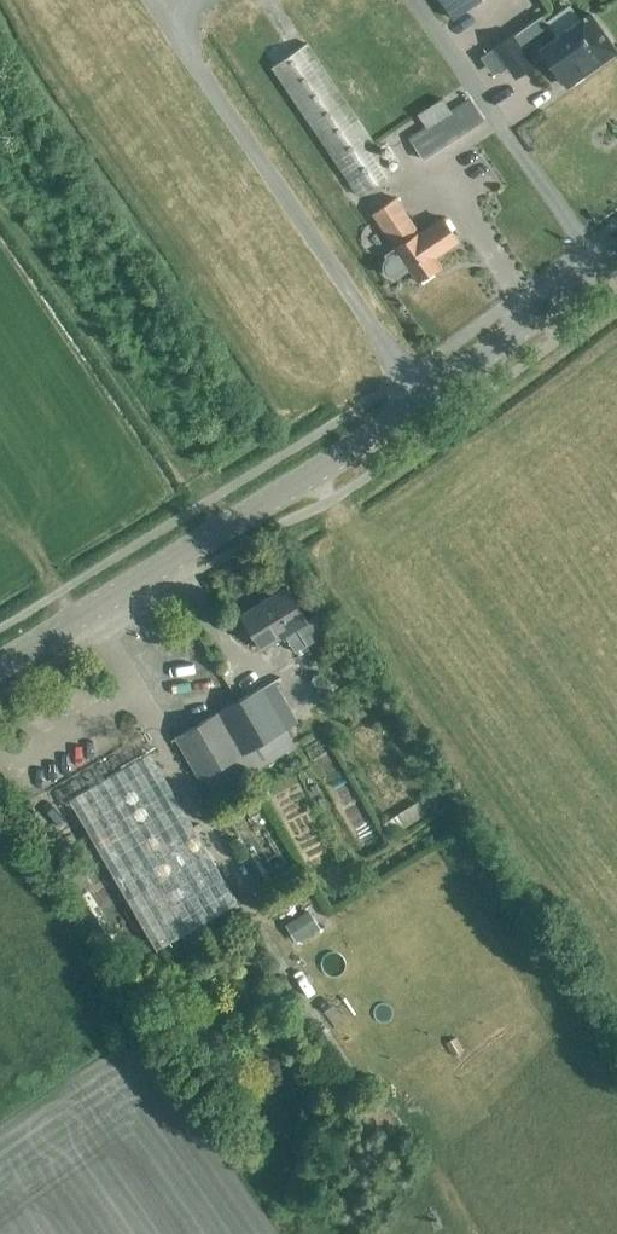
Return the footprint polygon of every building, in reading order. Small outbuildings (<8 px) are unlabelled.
[(453,18),(479,0),(441,0),(453,18)] [(491,49),(480,56),(493,74),(504,66),(513,80),(547,56),(568,85),(588,71),(585,67),(614,46),(590,13),(568,29),(557,36),(546,21),(542,15),(514,34),(513,33),(495,46),(491,49)] [(360,195),(393,172),(306,44),(273,66),(360,195)] [(423,159),(484,119),(470,98),(451,111),(442,98),(418,114),(426,127),(409,138),(423,159)] [(401,275),(410,269),(418,281),(441,265),(435,256),(458,240),(443,217),(420,233),(396,197),(373,213),(396,247),(384,255),(386,258),(383,261),(382,266),(384,272),(389,276),(395,277),(401,275)] [(316,615),(308,621),(287,586),(241,614),(262,649),(285,635),(295,651),(326,632),(316,615)] [(275,678),(175,736),(200,779),(286,728),(279,716),(292,708),(275,678)] [(238,901),(151,751),(71,797),(158,947),(238,901)] [(397,824),(438,799),(432,789),(391,814),(397,824)] [(265,805),(249,808),(251,823),(267,821),(265,805)] [(320,927),(309,909),(285,924),(296,942),(320,927)] [(456,1036),(445,1043),(453,1055),(464,1048),(456,1036)]
